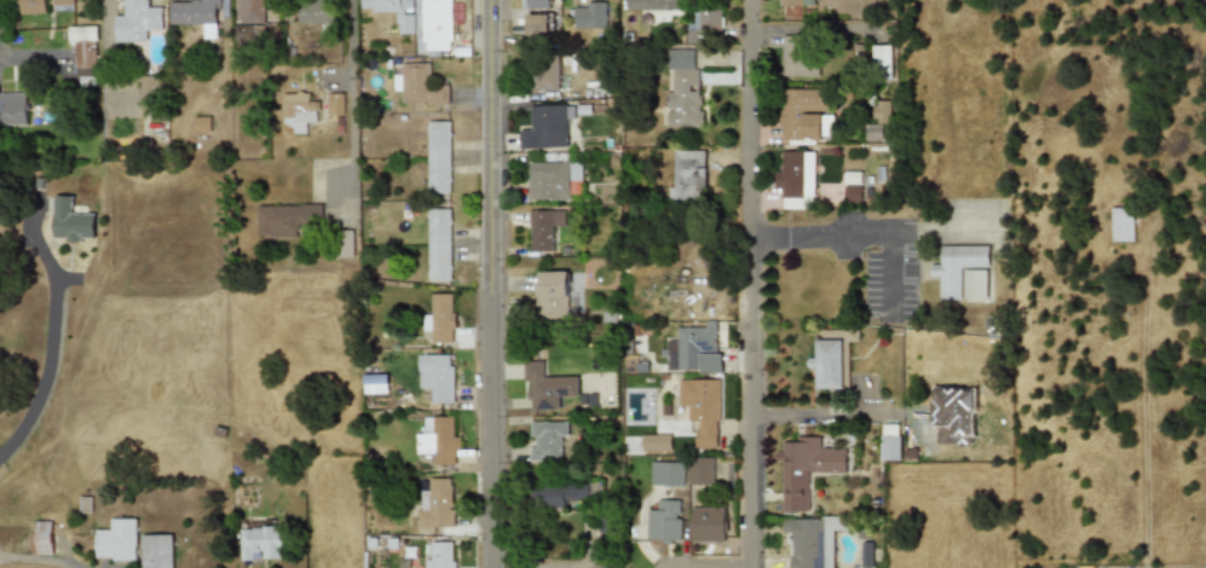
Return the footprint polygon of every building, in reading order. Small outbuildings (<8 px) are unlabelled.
[(18,15),(44,13),(44,0),(18,0),(18,15)] [(114,42),(144,42),(144,30),(161,30),(161,7),(145,7),(145,0),(122,0),(122,16),(114,16),(114,42)] [(217,27),(217,0),(198,0),(198,1),(169,1),(168,25),(217,27)] [(262,0),(238,0),(238,24),(262,24),(262,0)] [(396,34),(412,34),(412,15),(403,15),(403,0),(360,0),(360,11),(396,11),(396,34)] [(415,50),(425,48),(425,54),(451,54),(450,0),(414,0),(415,50)] [(519,8),(547,8),(547,0),(519,0),(519,8)] [(624,10),(679,11),(679,0),(624,0),(624,10)] [(298,23),(330,23),(329,1),(296,2),(298,23)] [(572,7),(572,29),(605,28),(605,2),(584,2),(584,7),(572,7)] [(698,6),(697,34),(720,35),(721,7),(698,6)] [(525,15),(525,36),(549,35),(549,15),(525,15)] [(249,29),(243,29),(243,24),(232,25),(232,40),(250,40),(249,29)] [(67,27),(67,41),(73,41),(73,75),(94,75),(94,27),(67,27)] [(780,75),(814,76),(815,36),(781,36),(780,75)] [(890,45),(871,46),(872,80),(891,80),(890,45)] [(665,126),(700,127),(700,111),(697,111),(697,50),(665,50),(665,69),(670,69),(670,92),(665,92),(665,126)] [(558,57),(533,56),(532,89),(556,91),(558,57)] [(428,64),(400,63),(400,75),(392,75),(392,91),(399,91),(399,103),(446,104),(446,87),(428,87),(428,64)] [(823,140),(823,89),(780,89),(780,140),(823,140)] [(0,93),(0,124),(24,124),(23,93),(0,93)] [(306,133),(306,122),(317,122),(317,102),(310,102),(310,93),(282,93),(283,124),(292,124),(292,134),(306,133)] [(342,94),(327,94),(327,114),(342,114),(342,94)] [(888,100),(871,102),(872,123),(889,123),(888,100)] [(529,129),(518,131),(518,149),(565,147),(565,120),(572,118),(572,105),(529,106),(529,129)] [(192,131),(208,132),(209,117),(194,117),(192,131)] [(450,121),(426,121),(426,193),(450,193),(450,121)] [(864,140),(881,140),(881,124),(864,124),(864,140)] [(703,151),(673,150),(671,187),(668,187),(668,202),(703,202),(703,151)] [(813,152),(780,151),(780,172),(773,172),(773,187),(780,189),(780,197),(813,198),(813,152)] [(527,163),(561,163),(561,162),(569,162),(569,199),(526,201),(526,178),(527,178),(527,163)] [(580,163),(570,163),(569,194),(580,195),(580,163)] [(842,202),(860,203),(861,186),(843,186),(842,202)] [(93,240),(93,209),(74,209),(74,196),(52,196),(52,240),(93,240)] [(322,204),(256,204),(256,238),(296,238),(296,225),(322,225),(322,204)] [(450,208),(426,208),(426,279),(450,279),(450,208)] [(1110,242),(1132,240),(1131,208),(1109,208),(1110,242)] [(561,226),(561,210),(527,210),(529,251),(550,251),(550,227),(561,226)] [(937,300),(960,300),(959,267),(987,267),(987,245),(939,245),(940,263),(929,265),(929,277),(937,277),(937,300)] [(962,299),(986,299),(986,271),(963,269),(962,299)] [(566,318),(567,272),(537,271),(537,301),(533,301),(532,318),(566,318)] [(454,292),(432,292),(432,315),(422,315),(422,330),(432,330),(432,342),(454,342),(454,292)] [(665,370),(696,370),(696,353),(715,353),(715,321),(703,321),(703,328),(675,328),(675,341),(663,340),(663,357),(665,357),(665,370)] [(821,331),(821,341),(843,340),(844,388),(848,388),(847,342),(858,342),(857,331),(821,331)] [(815,389),(842,389),(842,341),(813,341),(813,369),(816,369),(815,389)] [(720,373),(720,354),(698,353),(697,372),(720,373)] [(452,402),(452,367),(444,367),(444,355),(417,355),(417,390),(429,390),(429,402),(452,402)] [(524,359),(546,359),(546,375),(579,373),(581,395),(560,395),(560,407),(532,407),(532,398),(529,398),(529,388),(532,388),(532,379),(525,379),(524,359)] [(696,448),(717,448),(717,379),(677,379),(677,406),(687,406),(687,421),(694,421),(696,448)] [(457,419),(415,419),(415,453),(429,453),(429,465),(457,465),(457,419)] [(566,422),(529,422),(529,435),(533,435),(533,447),(529,447),(529,460),(560,460),(560,436),(566,436),(566,422)] [(878,460),(898,460),(899,424),(879,424),(878,460)] [(644,450),(668,451),(669,435),(644,434),(644,450)] [(846,473),(846,448),(820,448),(820,441),(781,441),(781,452),(775,452),(775,462),(781,462),(781,511),(808,511),(808,473),(846,473)] [(711,457),(687,458),(688,486),(712,485),(711,457)] [(682,463),(648,462),(648,485),(681,486),(682,463)] [(454,479),(428,479),(428,505),(416,505),(416,528),(454,528),(454,479)] [(531,503),(598,506),(599,487),(532,483),(531,503)] [(646,510),(645,539),(679,540),(680,518),(676,518),(677,500),(656,499),(654,510),(646,510)] [(723,541),(723,506),(689,508),(691,543),(723,541)] [(96,531),(96,561),(137,561),(137,518),(109,518),(109,531),(96,531)] [(831,531),(843,529),(843,518),(781,518),(783,534),(790,534),(790,567),(832,567),(831,531)] [(51,553),(51,521),(30,521),(30,553),(51,553)] [(283,560),(283,527),(240,527),(240,560),(283,560)] [(173,534),(140,534),(140,567),(173,567),(173,534)] [(425,567),(455,567),(455,541),(425,541),(425,567)]
